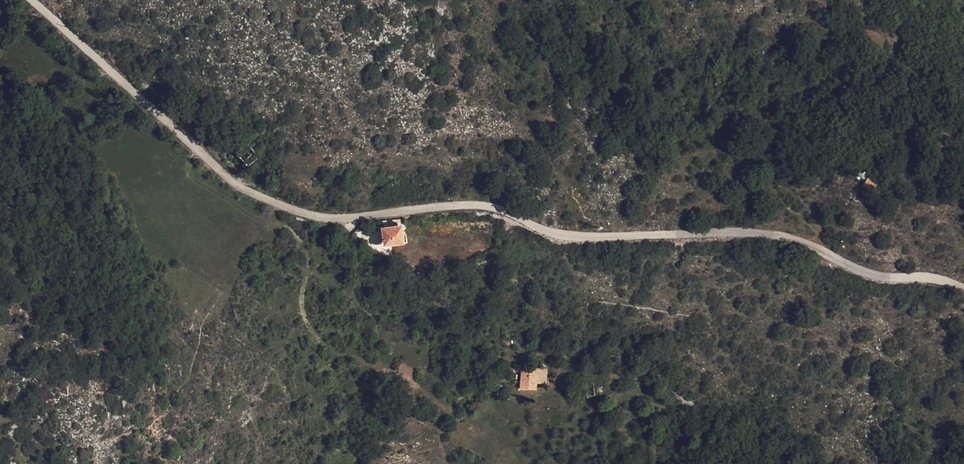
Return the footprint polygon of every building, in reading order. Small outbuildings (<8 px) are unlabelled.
[(403,243),(400,226),(382,228),(385,246),(403,243)] [(535,392),(536,371),(518,372),(518,392),(535,392)]
